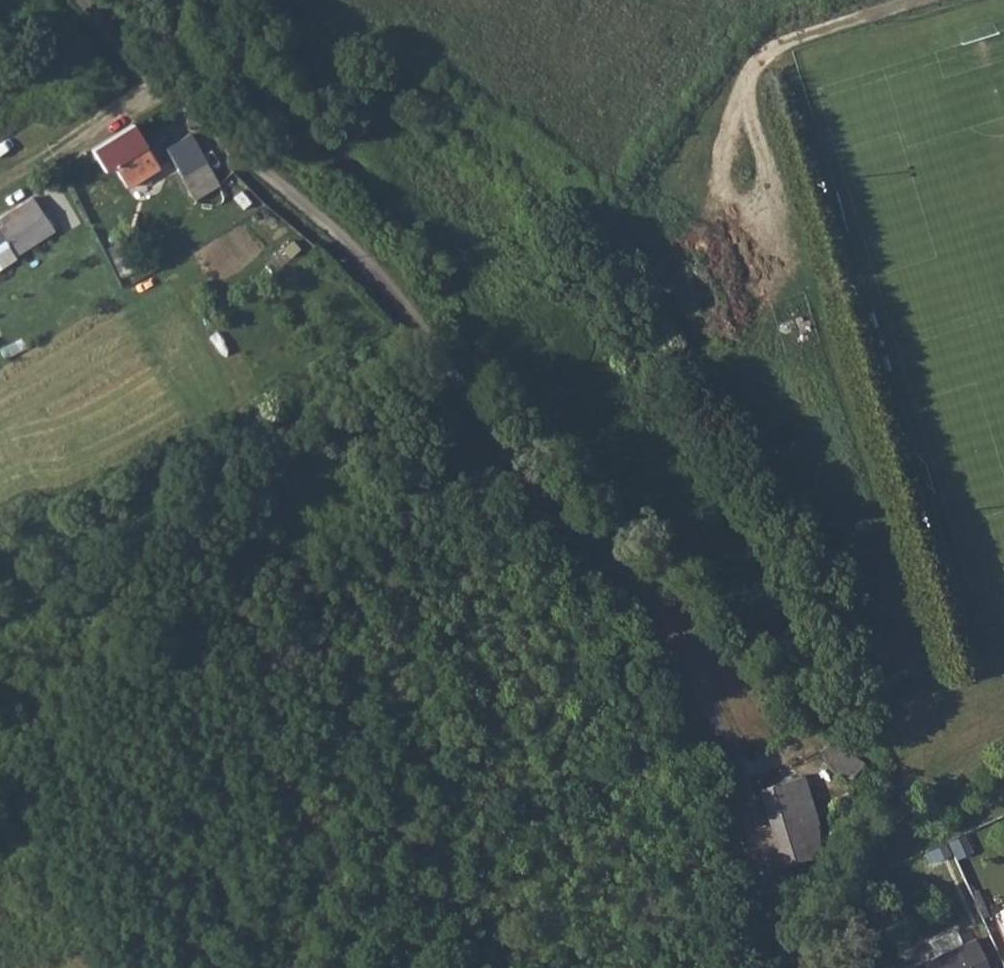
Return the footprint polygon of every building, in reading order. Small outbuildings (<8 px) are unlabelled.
[(159,166),(145,145),(132,124),(92,149),(105,170),(114,165),(127,186),(159,166)] [(187,130),(163,146),(182,174),(206,158),(187,130)] [(0,218),(0,234),(3,239),(14,255),(53,230),(32,197),(0,218)] [(830,743),(818,749),(844,779),(859,766),(861,764),(864,764),(862,761),(830,743)] [(802,775),(758,789),(783,865),(817,853),(815,816),(802,775)] [(902,966),(902,967),(990,967),(976,934),(961,940),(955,926),(927,937),(934,952),(902,966)]
